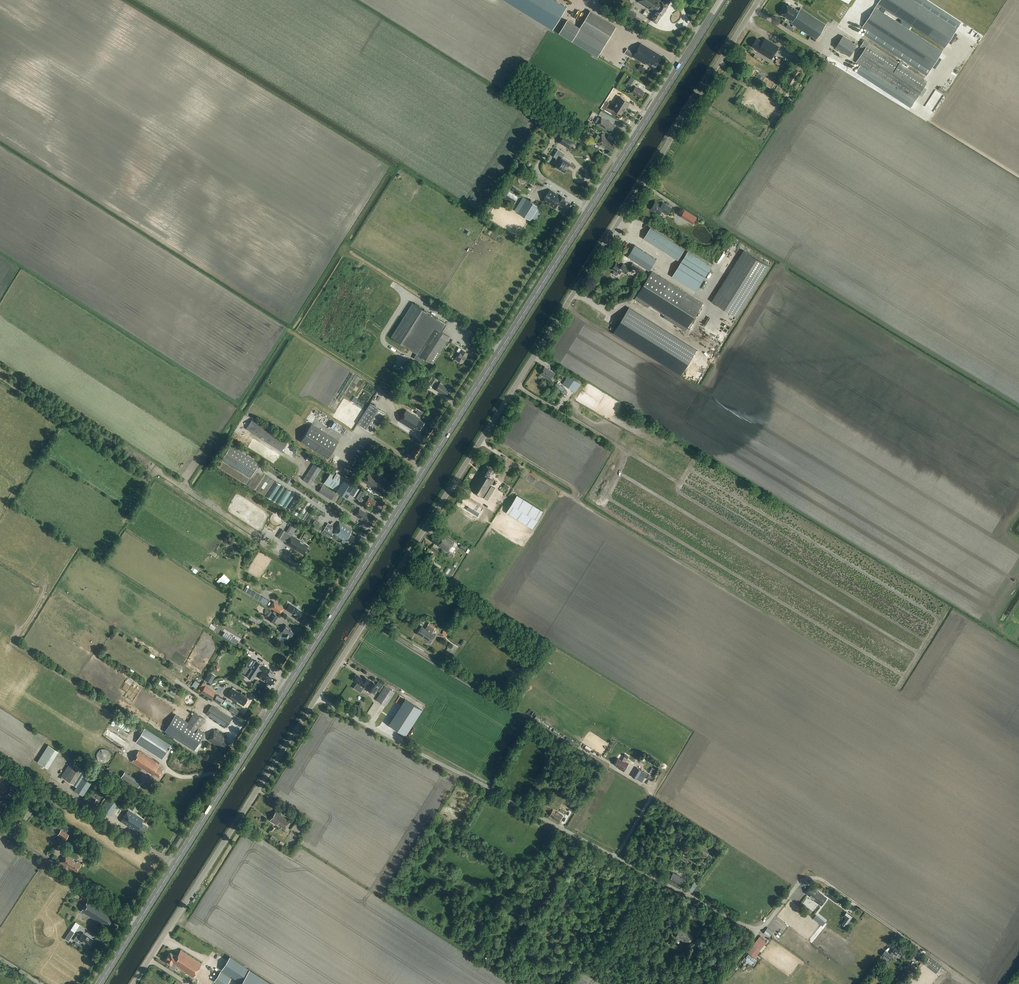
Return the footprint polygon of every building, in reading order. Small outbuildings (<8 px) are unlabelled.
[(561,16),(567,7),(561,3),(555,0),(506,0),(553,29),(561,16)] [(638,0),(639,1),(638,2),(652,10),(648,17),(657,23),(671,0),(638,0)] [(942,53),(943,51),(880,10),(882,7),(945,48),(946,46),(955,32),(958,29),(957,28),(914,0),(880,0),(877,4),(875,7),(862,27),(930,71),(942,53)] [(799,10),(788,3),(781,14),(792,21),(791,23),(816,40),(826,24),(800,8),(799,10)] [(847,17),(853,6),(848,3),(842,13),(847,17)] [(567,20),(559,33),(598,56),(606,44),(616,26),(590,10),(580,28),(567,20)] [(628,12),(626,16),(633,21),(636,16),(628,12)] [(843,36),(835,47),(850,56),(857,45),(843,36)] [(756,38),(751,46),(754,48),(757,50),(757,51),(771,59),(779,46),(765,38),(763,42),(756,38)] [(856,61),(915,100),(919,95),(922,97),(927,90),(923,87),(928,80),(865,40),(861,46),(865,48),(856,61)] [(655,67),(662,56),(640,43),(632,56),(645,64),(645,63),(649,65),(650,64),(655,67)] [(828,52),(843,59),(846,54),(830,47),(828,52)] [(787,70),(791,65),(779,58),(776,63),(787,70)] [(775,71),(779,67),(771,59),(767,63),(775,71)] [(802,72),(792,66),(783,80),(793,86),(802,72)] [(632,86),(636,80),(631,77),(627,83),(632,86)] [(641,97),(642,95),(643,95),(644,93),(644,92),(635,86),(632,92),(641,97)] [(626,109),(630,103),(620,96),(615,105),(615,106),(613,109),(622,114),(625,109),(626,109)] [(611,131),(615,125),(601,117),(597,124),(605,130),(606,128),(611,131)] [(612,140),(602,134),(601,136),(598,134),(594,139),(597,141),(597,142),(606,149),(607,148),(611,151),(612,149),(613,149),(615,147),(615,146),(615,144),(611,141),(612,140)] [(585,144),(588,140),(581,135),(578,140),(585,144)] [(564,136),(560,142),(568,148),(573,141),(564,136)] [(554,156),(557,158),(557,159),(557,161),(559,162),(556,166),(558,167),(558,168),(560,169),(561,169),(564,171),(570,162),(563,157),(565,154),(558,150),(554,156)] [(557,161),(551,158),(554,153),(549,151),(545,158),(549,160),(547,163),(550,165),(547,169),(553,172),(557,165),(555,164),(557,161)] [(502,187),(497,194),(513,204),(518,196),(502,187)] [(560,195),(550,189),(543,201),(555,208),(558,204),(562,207),(566,201),(564,200),(565,197),(560,194),(560,195)] [(514,210),(531,221),(534,222),(543,209),(540,207),(523,196),(514,210)] [(661,205),(655,201),(651,209),(659,214),(661,210),(667,214),(671,208),(663,202),(661,205)] [(685,210),(681,216),(693,224),(697,217),(685,210)] [(675,215),(673,220),(685,226),(687,222),(675,215)] [(686,253),(683,251),(684,249),(650,228),(643,238),(678,260),(679,258),(682,260),(672,276),(696,291),(711,267),(688,251),(686,253)] [(649,271),(657,258),(635,245),(627,257),(649,271)] [(738,317),(769,267),(744,251),(712,301),(738,317)] [(719,264),(725,254),(723,253),(717,263),(719,264)] [(629,267),(623,263),(621,267),(616,263),(612,269),(614,271),(613,272),(613,273),(614,274),(616,275),(617,275),(618,273),(619,274),(621,271),(626,273),(629,267)] [(685,331),(703,303),(652,271),(634,299),(655,312),(657,310),(661,313),(660,315),(685,331)] [(433,364),(450,337),(441,331),(445,324),(413,303),(391,337),(416,353),(414,358),(422,363),(425,359),(433,364)] [(629,307),(613,332),(681,375),(697,350),(629,307)] [(720,332),(723,328),(716,324),(714,327),(720,332)] [(462,363),(468,353),(459,348),(456,352),(459,353),(455,358),(462,363)] [(550,380),(555,373),(545,367),(540,374),(550,380)] [(432,386),(437,379),(430,375),(426,382),(432,386)] [(582,381),(574,375),(572,378),(569,376),(563,384),(574,391),(582,381)] [(342,401),(353,380),(348,377),(337,398),(342,401)] [(446,395),(449,390),(444,387),(445,386),(439,383),(435,390),(441,393),(441,392),(446,395)] [(374,434),(386,413),(370,403),(357,424),(374,434)] [(419,430),(424,423),(419,420),(419,419),(406,410),(399,421),(412,430),(414,427),(419,430)] [(281,452),(287,442),(252,419),(246,429),(281,452)] [(328,458),(339,441),(312,423),(301,441),(328,458)] [(251,477),(259,463),(231,445),(222,459),(251,477)] [(288,467),(257,448),(251,457),(279,474),(282,476),(288,467)] [(311,485),(323,466),(315,461),(303,480),(311,485)] [(488,476),(493,469),(486,465),(482,472),(480,471),(469,489),(484,497),(494,480),(488,476)] [(375,502),(375,503),(377,501),(376,500),(372,498),(374,496),(332,469),(324,484),(346,498),(347,497),(349,493),(359,499),(358,500),(364,504),(365,502),(369,505),(370,504),(373,506),(375,502)] [(379,481),(379,480),(369,473),(363,482),(370,486),(375,489),(376,487),(381,490),(386,483),(380,479),(379,481)] [(335,493),(323,485),(318,492),(331,500),(335,493)] [(265,499),(268,501),(276,487),(272,486),(265,499)] [(532,528),(543,511),(526,500),(517,495),(506,512),(515,518),(532,528)] [(369,524),(373,517),(360,508),(355,515),(364,522),(365,521),(369,524)] [(352,545),(356,538),(350,533),(352,530),(339,522),(332,533),(345,541),(345,540),(352,545)] [(333,530),(326,526),(321,533),(330,539),(333,534),(332,533),(333,530)] [(288,533),(286,532),(282,529),(280,532),(277,536),(283,540),(288,533)] [(291,535),(288,533),(283,540),(286,542),(286,544),(303,554),(308,545),(292,535),(291,535)] [(454,542),(442,535),(440,539),(434,535),(431,541),(448,552),(449,550),(453,552),(456,547),(452,545),(454,542)] [(266,605),(269,600),(263,597),(260,601),(266,605)] [(302,619),(306,614),(294,606),(290,612),(296,616),(296,617),(301,620),(302,618),(302,619)] [(274,623),(278,617),(272,613),(268,619),(274,623)] [(290,625),(299,628),(301,624),(294,621),(295,618),(290,616),(289,619),(291,620),(290,625)] [(432,633),(436,627),(430,623),(426,629),(422,626),(417,633),(427,640),(427,641),(430,643),(436,635),(432,633)] [(290,637),(294,631),(291,628),(286,624),(281,631),(284,633),(282,636),(287,639),(289,636),(290,637)] [(279,643),(284,639),(278,632),(273,636),(279,643)] [(256,674),(259,676),(259,677),(270,685),(276,676),(272,674),(274,671),(262,664),(256,660),(249,671),(245,669),(242,673),(246,675),(246,676),(252,679),(256,674)] [(210,672),(205,679),(211,683),(215,676),(210,672)] [(362,679),(357,675),(353,681),(363,688),(369,679),(364,676),(362,679)] [(373,682),(368,689),(367,690),(374,694),(379,686),(377,685),(373,682)] [(211,699),(215,692),(205,686),(200,693),(211,699)] [(386,706),(394,692),(385,686),(376,700),(386,706)] [(244,695),(232,688),(227,697),(236,702),(237,701),(243,705),(247,699),(248,697),(244,695)] [(178,704),(185,700),(181,694),(175,698),(178,704)] [(222,699),(216,696),(213,701),(219,704),(222,699)] [(226,727),(232,718),(212,705),(206,714),(226,727)] [(199,728),(205,719),(194,712),(188,722),(186,726),(196,732),(196,733),(199,728)] [(173,718),(165,731),(195,750),(203,737),(196,733),(196,732),(186,726),(173,718)] [(163,759),(171,746),(144,729),(136,743),(163,759)] [(224,750),(228,744),(224,741),(226,737),(214,729),(207,740),(224,750)] [(48,768),(58,751),(48,745),(37,762),(48,768)] [(97,755),(97,757),(97,759),(99,761),(101,762),(103,763),(106,762),(108,761),(109,760),(110,758),(110,756),(110,754),(109,752),(108,750),(106,749),(104,749),(101,749),(99,751),(98,752),(97,755)] [(158,778),(163,770),(157,766),(159,764),(139,751),(132,762),(153,776),(154,775),(158,778)] [(622,761),(618,758),(615,764),(619,767),(618,768),(624,771),(628,763),(622,760),(622,761)] [(83,795),(96,775),(72,760),(61,777),(76,787),(74,790),(83,795)] [(639,774),(645,778),(647,774),(636,767),(631,776),(637,779),(639,774)] [(120,777),(109,770),(107,774),(118,780),(120,777)] [(59,781),(60,780),(57,777),(59,773),(56,771),(52,777),(59,781)] [(574,810),(579,802),(575,800),(570,808),(574,810)] [(143,834),(148,827),(142,823),(144,820),(128,810),(121,822),(136,832),(137,831),(143,834)] [(285,830),(290,822),(280,815),(281,813),(277,810),(270,820),(277,825),(277,824),(285,830)] [(559,822),(563,816),(553,810),(550,816),(553,818),(553,819),(559,822)] [(302,818),(295,813),(293,817),(304,824),(306,821),(305,820),(306,820),(303,818),(302,818)] [(66,839),(69,834),(61,829),(58,834),(66,839)] [(77,862),(73,859),(66,854),(60,863),(67,867),(67,866),(76,871),(81,864),(77,861),(77,862)] [(681,887),(685,881),(679,877),(673,873),(669,880),(681,887)] [(692,892),(698,883),(695,881),(692,885),(689,890),(692,892)] [(818,893),(811,887),(807,893),(814,899),(813,900),(820,905),(826,897),(819,892),(818,893)] [(108,926),(114,916),(108,913),(109,912),(88,899),(81,911),(102,924),(103,923),(108,926)] [(846,913),(843,917),(846,918),(841,925),(845,928),(852,917),(846,913)] [(61,943),(67,932),(62,929),(56,941),(61,943)] [(71,929),(64,939),(68,942),(75,932),(71,929)] [(689,944),(693,936),(680,929),(676,937),(689,944)] [(700,938),(704,932),(699,929),(695,935),(700,938)] [(78,933),(74,939),(77,942),(78,940),(88,946),(93,939),(83,932),(81,935),(78,933)] [(766,942),(764,941),(759,937),(753,945),(747,952),(748,953),(746,956),(747,956),(750,959),(753,961),(753,962),(756,959),(754,958),(760,951),(759,950),(766,942)] [(889,960),(895,952),(897,954),(896,955),(901,958),(906,951),(901,948),(901,949),(897,946),(891,954),(886,950),(882,955),(889,960)] [(170,952),(164,961),(171,965),(170,967),(171,967),(174,969),(175,968),(175,967),(176,966),(193,977),(202,963),(180,950),(176,956),(170,952)] [(230,957),(221,970),(241,982),(249,969),(230,957)] [(936,973),(941,966),(929,957),(924,963),(936,973)] [(919,965),(917,968),(929,975),(931,972),(919,965)] [(240,983),(273,983),(260,976),(249,969),(241,982),(240,983)] [(15,978),(17,975),(10,970),(7,973),(15,978)] [(231,977),(220,971),(214,981),(219,983),(227,983),(231,977)]
